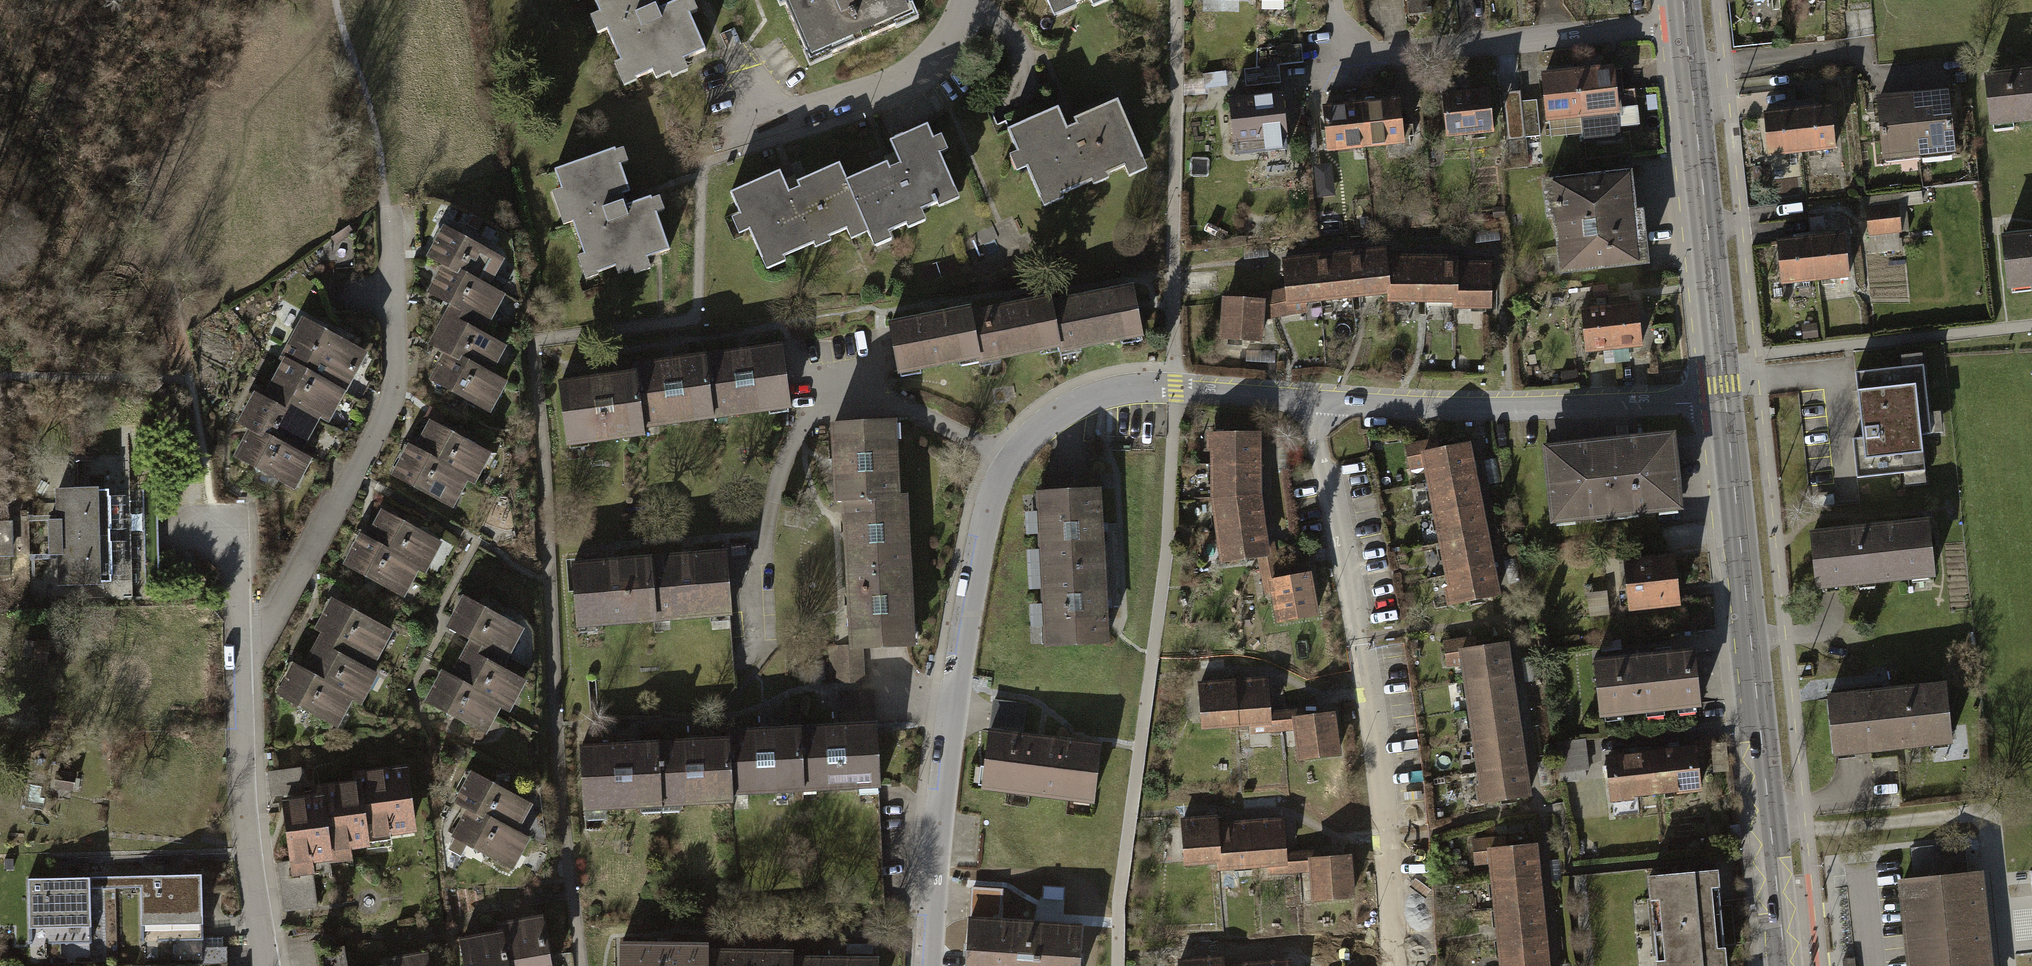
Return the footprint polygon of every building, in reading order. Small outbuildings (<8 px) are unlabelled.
[(596,13),(589,16),(596,32),(604,29),(617,62),(609,65),(618,88),(634,82),(633,78),(648,71),(651,80),(666,74),(668,78),(683,71),(678,60),(698,52),(684,15),(691,12),(687,0),(675,0),(654,8),(651,0),(591,0),(596,13)] [(773,8),(776,6),(801,67),(910,21),(902,0),(769,0),(773,8)] [(1054,16),(1075,7),(1073,2),(1079,0),(1048,0),(1054,16)] [(1301,63),(1301,46),(1271,48),(1272,64),(1301,63)] [(1575,73),(1580,124),(1582,146),(1617,143),(1616,131),(1636,129),(1633,93),(1613,94),(1611,70),(1575,73)] [(1580,124),(1575,73),(1539,76),(1543,127),(1580,124)] [(1981,78),(1987,129),(2031,125),(2031,73),(1981,78)] [(1494,135),(1487,88),(1437,95),(1444,142),(1494,135)] [(1953,154),(1946,91),(1910,95),(1917,158),(1953,154)] [(1278,95),(1229,100),(1234,146),(1282,142),(1278,95)] [(1917,158),(1910,95),(1873,99),(1880,162),(1917,158)] [(1401,142),(1395,97),(1357,102),(1363,147),(1401,142)] [(1057,108),(1006,131),(1016,152),(1010,155),(1017,170),(1026,166),(1043,205),(1061,197),(1059,194),(1090,180),(1093,186),(1106,180),(1104,174),(1122,165),(1127,176),(1144,169),(1114,101),(1073,120),(1075,125),(1066,129),(1057,108)] [(1363,147),(1357,102),(1319,107),(1326,152),(1363,147)] [(1533,103),(1518,104),(1521,140),(1536,139),(1533,103)] [(1831,151),(1825,106),(1792,110),(1797,155),(1831,151)] [(1797,155),(1792,110),(1758,114),(1764,159),(1797,155)] [(846,184),(869,236),(873,243),(890,236),(889,234),(906,227),(908,231),(925,223),(920,212),(938,204),(941,209),(962,200),(957,189),(952,191),(938,158),(946,154),(939,138),(931,141),(926,128),(890,144),(900,167),(890,172),(887,166),(846,184)] [(620,148),(552,172),(558,191),(550,193),(561,225),(569,222),(581,257),(575,259),(582,279),(611,269),(614,275),(629,270),(630,275),(648,269),(644,258),(664,251),(651,215),(660,212),(654,196),(624,206),(620,197),(627,194),(617,167),(625,165),(620,148)] [(1328,162),(1309,164),(1312,187),(1331,185),(1328,162)] [(781,171),(732,193),(742,216),(733,220),(741,236),(749,232),(766,270),(784,262),(782,258),(815,244),(817,248),(832,241),(830,237),(847,230),(853,243),(869,236),(846,184),(839,168),(799,185),(801,190),(791,195),(781,171)] [(1630,218),(1625,173),(1537,183),(1541,224),(1549,223),(1555,278),(1643,268),(1638,217),(1630,218)] [(1900,232),(1897,195),(1865,198),(1868,235),(1900,232)] [(1502,209),(1492,210),(1493,219),(1502,219),(1502,209)] [(434,265),(481,290),(497,261),(436,228),(420,258),(434,265)] [(1998,239),(2004,294),(2031,291),(2031,235),(1998,239)] [(1847,280),(1842,236),(1807,240),(1812,284),(1847,280)] [(1812,284),(1807,240),(1772,244),(1772,247),(1777,288),(1812,284)] [(1344,256),(1349,298),(1384,294),(1383,259),(1383,251),(1344,256)] [(1349,298),(1344,256),(1310,259),(1315,302),(1349,298)] [(1419,304),(1418,258),(1383,259),(1384,294),(1384,304),(1419,304)] [(1452,303),(1452,265),(1453,258),(1418,258),(1419,304),(1452,303)] [(1315,302),(1310,259),(1279,263),(1281,292),(1255,294),(1255,301),(1261,301),(1260,321),(1302,315),(1301,304),(1315,302)] [(437,314),(476,335),(496,298),(481,290),(434,265),(414,302),(437,314)] [(1452,265),(1452,303),(1452,312),(1488,313),(1489,266),(1452,265)] [(1129,286),(1048,303),(1057,347),(1059,356),(1140,340),(1129,286)] [(1047,296),(967,312),(976,359),(977,364),(1057,347),(1048,303),(1047,296)] [(1260,321),(1261,301),(1255,301),(1217,299),(1216,306),(1214,341),(1259,343),(1260,321)] [(1639,349),(1635,305),(1607,308),(1611,352),(1639,349)] [(967,312),(966,307),(882,324),(892,376),(976,359),(967,312)] [(1611,352),(1607,308),(1579,310),(1584,355),(1611,352)] [(434,352),(482,378),(499,347),(476,335),(437,314),(420,345),(434,352)] [(299,321),(278,360),(343,393),(363,354),(299,321)] [(1815,327),(1799,328),(1800,342),(1816,341),(1815,327)] [(779,346),(703,358),(712,418),(712,422),(789,411),(779,346)] [(418,382),(480,415),(496,385),(482,378),(434,352),(418,382)] [(631,362),(632,370),(640,428),(712,418),(703,358),(702,352),(631,362)] [(278,360),(258,399),(313,427),(323,432),(343,393),(278,360)] [(1920,366),(1852,374),(1860,439),(1850,441),(1854,481),(1922,475),(1918,438),(1929,437),(1920,366)] [(632,370),(554,381),(563,444),(641,433),(640,428),(632,370)] [(230,422),(245,430),(298,457),(313,427),(258,399),(246,392),(230,422)] [(423,421),(409,446),(465,476),(470,479),(484,454),(423,421)] [(892,499),(889,421),(821,424),(825,502),(834,502),(892,499)] [(290,494),(307,462),(298,457),(245,430),(229,462),(290,494)] [(1204,436),(1205,468),(1256,468),(1256,435),(1204,436)] [(1421,467),(1418,451),(1437,447),(1435,437),(1410,441),(1403,443),(1409,470),(1421,467)] [(1677,517),(1671,438),(1537,449),(1544,529),(1677,517)] [(1421,467),(1424,481),(1474,472),(1468,441),(1437,447),(1418,451),(1421,467)] [(409,446),(405,443),(387,475),(448,507),(465,476),(409,446)] [(1257,498),(1256,468),(1205,468),(1206,502),(1257,498)] [(1424,481),(1430,512),(1480,502),(1474,472),(1424,481)] [(41,538),(104,537),(103,489),(48,490),(49,518),(40,518),(41,538)] [(1032,572),(1100,569),(1097,491),(1029,494),(1032,572)] [(1206,502),(1211,535),(1261,527),(1257,498),(1206,502)] [(900,499),(892,499),(834,502),(837,572),(903,569),(900,499)] [(1430,512),(1436,543),(1486,533),(1480,502),(1430,512)] [(437,540),(375,507),(359,537),(414,566),(421,570),(437,540)] [(1934,580),(1928,520),(1808,532),(1814,593),(1934,580)] [(0,523),(0,559),(25,559),(24,523),(0,523)] [(1263,548),(1261,527),(1211,535),(1215,568),(1254,560),(1265,559),(1263,548)] [(1436,543),(1442,573),(1492,563),(1486,533),(1436,543)] [(414,566),(359,537),(353,534),(337,565),(398,597),(414,566)] [(104,537),(41,538),(41,558),(50,558),(50,587),(104,586),(104,537)] [(1263,548),(1265,559),(1254,560),(1257,584),(1264,584),(1276,582),(1271,547),(1263,548)] [(723,554),(647,560),(652,627),(729,621),(723,554)] [(1675,611),(1669,559),(1619,565),(1625,617),(1675,611)] [(647,560),(568,566),(573,633),(652,627),(647,560)] [(1442,573),(1448,604),(1498,594),(1492,563),(1442,573)] [(907,645),(903,569),(837,572),(840,648),(907,645)] [(1036,650),(1104,647),(1100,569),(1032,572),(1036,650)] [(1313,620),(1306,577),(1276,582),(1264,584),(1272,627),(1313,620)] [(384,629),(322,597),(306,628),(313,632),(367,660),(384,629)] [(517,633),(455,600),(439,632),(462,645),(500,664),(517,633)] [(367,660),(313,632),(295,667),(345,694),(358,700),(377,665),(367,660)] [(1456,668),(1453,651),(1472,648),(1471,638),(1439,643),(1443,670),(1456,668)] [(1456,668),(1458,682),(1509,675),(1504,644),(1472,648),(1453,651),(1456,668)] [(500,664),(462,645),(444,679),(496,707),(508,713),(526,678),(500,664)] [(1694,710),(1690,654),(1592,662),(1596,718),(1694,710)] [(831,679),(866,679),(866,658),(831,658),(831,679)] [(345,694),(295,667),(285,662),(267,697),(327,728),(345,694)] [(496,707),(444,679),(435,675),(419,705),(480,737),(496,707)] [(1458,682),(1463,713),(1514,705),(1509,675),(1458,682)] [(1228,684),(1232,731),(1243,731),(1267,729),(1266,714),(1263,681),(1228,684)] [(1232,731),(1228,684),(1194,687),(1198,734),(1232,731)] [(1951,749),(1944,688),(1824,701),(1830,762),(1951,749)] [(837,727),(797,729),(801,795),(877,790),(871,695),(835,697),(837,727)] [(983,735),(1020,739),(1023,709),(986,705),(983,735)] [(1463,713),(1467,744),(1518,736),(1514,705),(1463,713)] [(1289,720),(1299,719),(1299,711),(1266,714),(1267,729),(1243,731),(1244,739),(1290,735),(1289,720)] [(1289,720),(1290,735),(1292,763),(1338,760),(1334,716),(1299,719),(1289,720)] [(724,734),(725,739),(729,800),(801,795),(797,729),(724,734)] [(1089,810),(1096,748),(1020,739),(983,735),(975,797),(1089,810)] [(1467,744),(1472,775),(1523,767),(1518,736),(1467,744)] [(725,739),(654,744),(659,812),(729,807),(729,800),(725,739)] [(1587,743),(1554,747),(1557,776),(1590,773),(1587,743)] [(659,812),(654,744),(574,750),(578,818),(659,812)] [(1701,794),(1696,747),(1648,752),(1654,799),(1701,794)] [(1654,799),(1648,752),(1601,758),(1607,804),(1654,799)] [(1472,775),(1477,806),(1528,798),(1523,767),(1472,775)] [(316,798),(299,800),(295,771),(264,775),(268,804),(276,803),(284,866),(274,867),(280,915),(312,911),(307,870),(347,865),(345,854),(360,852),(358,843),(409,837),(401,770),(350,776),(351,785),(315,789),(316,798)] [(71,779),(43,773),(38,797),(67,802),(71,779)] [(527,810),(465,778),(449,808),(460,814),(511,840),(527,810)] [(511,840),(460,814),(445,844),(508,877),(524,847),(511,840)] [(1214,867),(1211,825),(1211,819),(1174,821),(1177,870),(1214,867)] [(1247,823),(1250,869),(1264,868),(1283,867),(1282,855),(1280,821),(1247,823)] [(1250,869),(1247,823),(1211,825),(1214,867),(1214,871),(1250,869)] [(1487,863),(1486,847),(1505,845),(1504,834),(1472,837),(1475,865),(1487,863)] [(1487,863),(1489,878),(1540,873),(1537,842),(1505,845),(1486,847),(1487,863)] [(1979,873),(1966,874),(1963,845),(1914,850),(1917,879),(1903,881),(1912,965),(1988,965),(1979,875),(1979,873)] [(1304,860),(1310,860),(1309,853),(1282,855),(1283,867),(1264,868),(1265,878),(1305,876),(1304,860)] [(1304,860),(1305,876),(1307,902),(1350,899),(1347,857),(1310,860),(1304,860)] [(1718,872),(1645,877),(1652,965),(1725,965),(1718,872)] [(1489,878),(1492,909),(1543,904),(1540,873),(1489,878)] [(202,875),(90,877),(90,888),(140,887),(142,941),(203,940),(202,875)] [(90,877),(28,878),(30,943),(91,942),(90,888),(90,877)] [(965,923),(994,924),(996,893),(967,892),(965,923)] [(1492,909),(1495,940),(1546,935),(1543,904),(1492,909)] [(495,934),(501,965),(544,965),(535,919),(494,927),(495,934)] [(965,923),(963,965),(1076,965),(1078,929),(994,924),(965,923)] [(495,934),(450,943),(454,965),(501,965),(495,934)] [(1497,965),(1549,965),(1546,935),(1495,940),(1497,965)] [(703,945),(611,946),(611,965),(703,965),(703,953),(703,945)] [(380,965),(423,965),(420,953),(379,960),(380,965)] [(703,953),(703,965),(787,965),(787,961),(787,953),(703,953)] [(332,957),(316,960),(317,965),(334,965),(332,957)] [(1844,965),(1855,965),(1854,958),(1843,959),(1844,965)]
